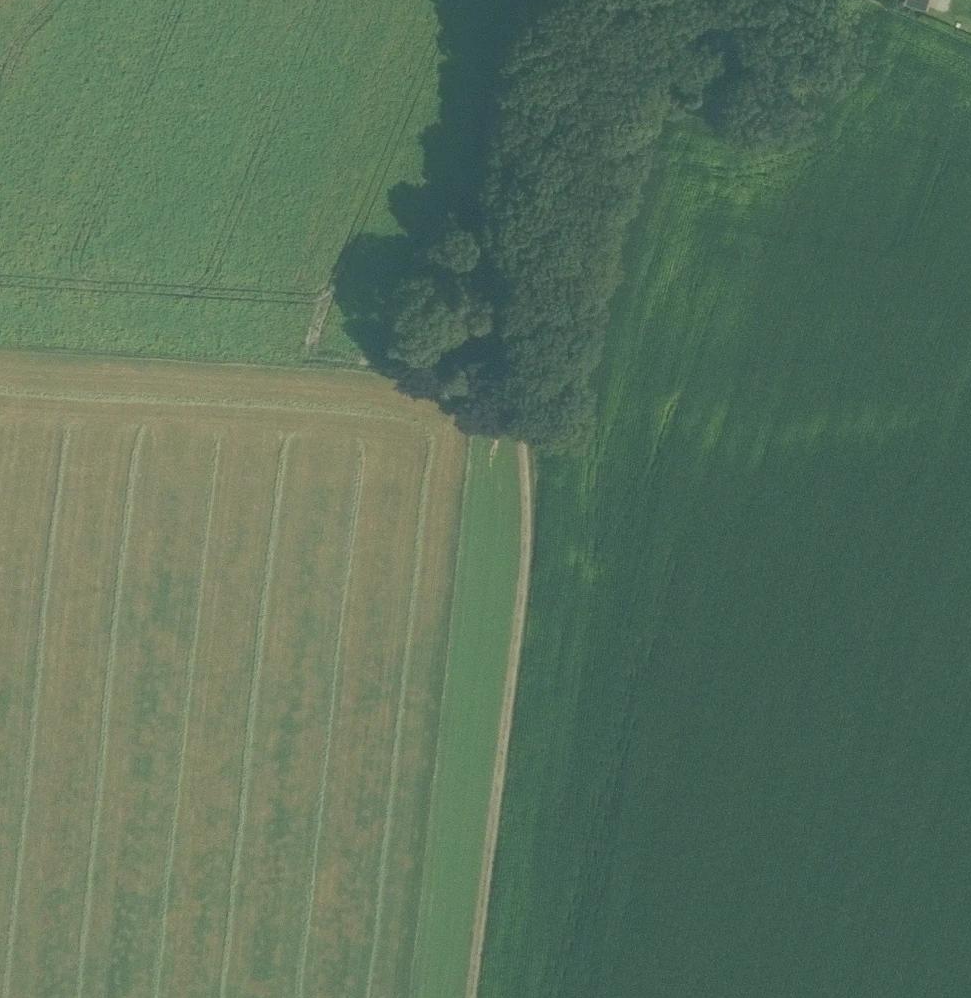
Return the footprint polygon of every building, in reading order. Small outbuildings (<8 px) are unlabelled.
[(904,3),(927,10),(930,0),(904,0),(904,3)]
